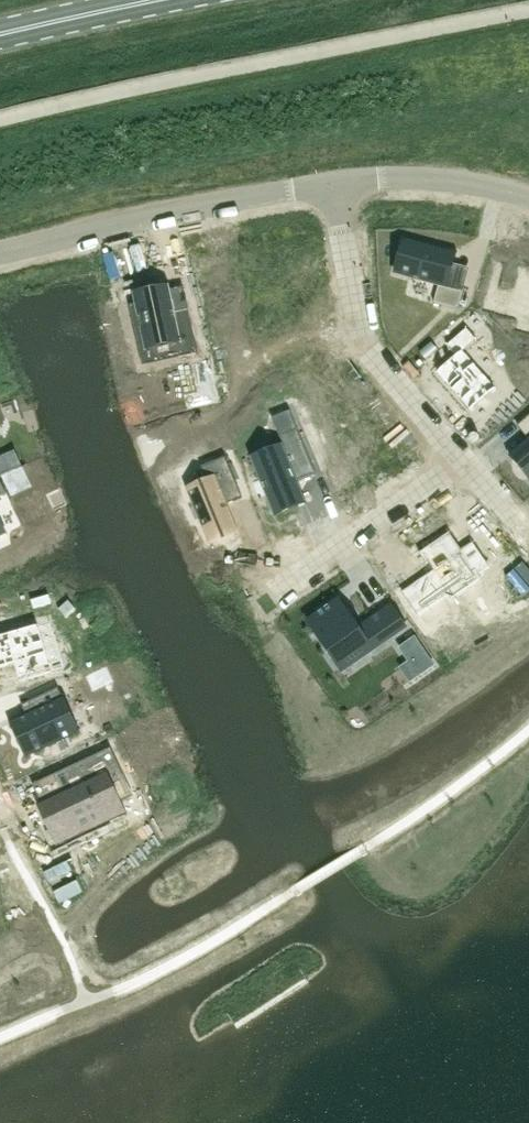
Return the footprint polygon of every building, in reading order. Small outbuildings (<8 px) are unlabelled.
[(404,238),(395,272),(438,284),(434,302),(458,309),(463,289),(446,284),(455,252),(404,238)] [(486,306),(513,313),(514,309),(523,312),(519,326),(528,329),(528,272),(498,263),(486,306)] [(134,304),(129,305),(136,336),(141,334),(144,349),(151,347),(153,357),(178,351),(179,357),(198,353),(188,307),(175,310),(169,287),(132,295),(134,304)] [(455,354),(435,371),(470,411),(496,388),(463,350),(477,338),(466,326),(446,343),(455,354)] [(197,376),(213,372),(211,362),(194,365),(197,376)] [(325,410),(316,416),(330,437),(339,430),(355,453),(384,433),(346,379),(317,399),(325,410)] [(284,448),(252,461),(274,517),(300,506),(291,484),(316,473),(298,428),(279,436),(284,448)] [(510,455),(528,478),(528,439),(510,455)] [(0,456),(0,475),(9,471),(3,455),(0,456)] [(207,479),(186,488),(204,533),(234,521),(227,503),(242,497),(225,457),(201,467),(207,479)] [(433,570),(404,589),(422,615),(424,613),(423,613),(447,596),(450,600),(482,578),(479,575),(490,567),(473,542),(462,549),(450,531),(418,553),(426,565),(428,563),(433,570)] [(337,598),(307,619),(343,671),(406,627),(390,604),(357,627),(337,598)] [(0,634),(0,667),(13,664),(19,683),(53,672),(38,623),(0,634)] [(415,637),(400,648),(409,661),(400,667),(410,681),(433,665),(415,637)] [(90,658),(77,662),(80,671),(93,667),(90,658)] [(106,667),(86,676),(92,690),(113,681),(106,667)] [(27,716),(11,723),(27,757),(79,733),(58,688),(22,705),(27,716)] [(126,727),(109,735),(113,742),(129,735),(126,727)] [(61,793),(41,803),(61,845),(123,815),(109,785),(121,779),(107,749),(52,775),(61,793)]
